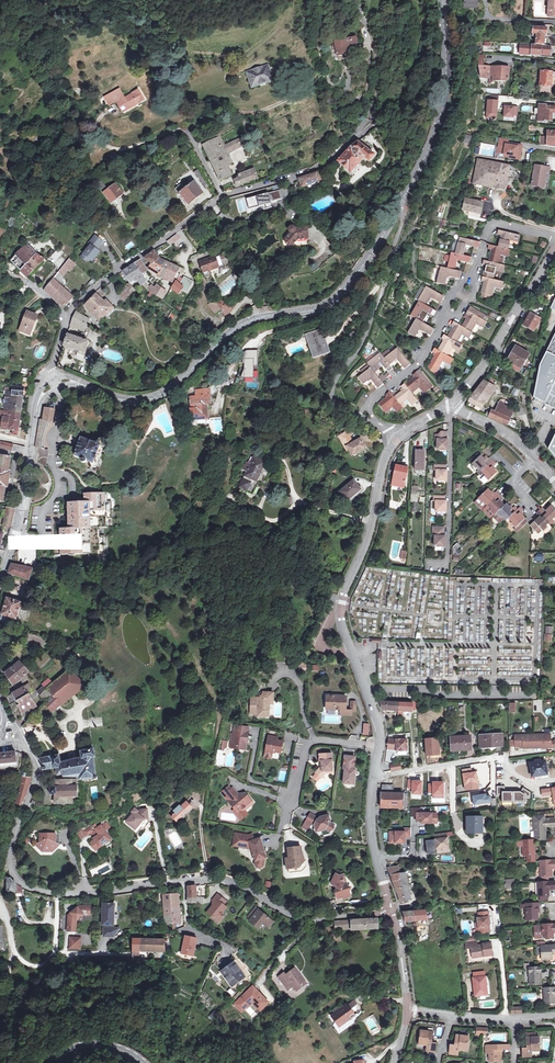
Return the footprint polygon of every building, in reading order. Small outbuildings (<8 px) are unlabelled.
[(536,44),(540,44),(544,45),(545,36),(547,36),(548,24),(525,23),(525,26),(533,26),(533,36),(536,37),(536,44)] [(336,55),(349,53),(348,49),(353,48),(355,47),(354,39),(335,43),(336,55)] [(536,44),(520,43),(519,48),(521,48),(521,54),(540,55),(540,54),(549,54),(550,45),(544,45),(540,44),(536,44)] [(478,54),(482,78),(490,78),(491,66),(484,66),(485,59),(486,59),(486,55),(478,54)] [(268,65),(246,73),(251,88),(273,81),(268,65)] [(510,68),(491,66),(490,78),(490,84),(491,84),(495,81),(506,81),(509,79),(510,68)] [(552,72),(541,71),(541,72),(540,80),(539,91),(542,91),(550,92),(550,87),(551,87),(551,86),(554,86),(554,72),(552,72)] [(125,100),(124,98),(119,89),(103,98),(109,107),(118,102),(119,103),(117,104),(122,112),(137,103),(138,105),(144,102),(138,90),(131,94),(132,96),(125,100)] [(499,96),(491,95),(490,101),(488,101),(487,118),(497,119),(499,96)] [(539,105),(539,109),(538,114),(538,121),(545,121),(546,121),(554,121),(554,107),(547,106),(546,105),(539,105)] [(518,107),(505,106),(504,117),(514,118),(514,115),(518,115),(518,107)] [(547,145),(554,147),(554,142),(554,132),(547,131),(547,137),(539,136),(539,144),(547,144),(547,145)] [(232,175),(227,165),(233,163),(228,153),(245,145),(241,137),(224,146),(220,137),(203,145),(220,181),(232,175)] [(507,145),(508,142),(508,139),(500,137),(500,138),(499,142),(497,153),(516,156),(517,146),(507,145)] [(350,148),(345,153),(338,161),(350,174),(364,159),(369,163),(375,156),(358,142),(350,148)] [(522,145),(508,142),(507,145),(517,146),(516,156),(497,153),(496,159),(504,160),(505,157),(519,159),(522,145)] [(510,166),(479,159),(475,184),(505,190),(510,166)] [(535,165),(531,185),(541,187),(542,180),(545,181),(546,172),(549,173),(550,168),(535,165)] [(258,178),(254,168),(239,174),(240,178),(234,180),(237,187),(258,178)] [(206,189),(210,186),(198,170),(195,172),(206,189)] [(298,180),(299,181),(301,188),(321,181),(317,173),(298,180)] [(185,189),(181,184),(175,189),(188,205),(203,193),(195,182),(185,189)] [(115,185),(104,194),(111,203),(123,195),(115,185)] [(279,191),(246,199),(249,209),(265,205),(266,209),(272,208),(270,203),(281,200),(279,191)] [(483,203),(467,199),(464,210),(481,214),(481,212),(483,203)] [(109,213),(112,218),(118,214),(114,209),(109,213)] [(109,213),(103,217),(107,222),(112,218),(109,213)] [(307,226),(295,228),(293,226),(290,227),(289,228),(289,231),(291,232),(284,241),(291,247),(298,239),(308,238),(307,226)] [(505,248),(509,249),(510,246),(511,243),(512,240),(519,242),(520,236),(499,231),(498,235),(502,236),(499,247),(505,248)] [(177,234),(166,242),(170,247),(180,238),(177,234)] [(103,242),(96,236),(89,244),(91,246),(81,257),(85,261),(89,261),(90,260),(91,260),(95,256),(96,257),(100,252),(97,250),(103,242)] [(460,238),(460,240),(456,253),(463,255),(466,245),(479,248),(480,242),(460,238)] [(452,252),(456,253),(460,240),(454,239),(450,252),(452,252)] [(20,270),(27,264),(31,259),(36,254),(27,244),(13,257),(12,257),(11,258),(12,259),(10,260),(20,270)] [(511,250),(509,249),(505,248),(499,247),(489,245),(489,248),(493,249),(489,262),(491,262),(499,264),(501,256),(501,254),(509,256),(511,250)] [(156,272),(159,274),(164,267),(167,262),(160,259),(154,251),(144,258),(149,261),(147,263),(150,268),(156,272)] [(472,257),(463,255),(456,253),(452,252),(451,255),(450,262),(449,266),(448,268),(455,270),(458,260),(470,263),(472,257)] [(44,260),(36,254),(31,259),(27,264),(33,270),(44,260)] [(217,257),(211,258),(211,260),(202,262),(204,272),(220,268),(220,267),(217,258),(217,257)] [(68,269),(70,271),(76,264),(69,258),(64,266),(68,269)] [(135,264),(142,275),(147,271),(141,260),(135,264)] [(506,266),(502,265),(499,264),(491,262),(489,262),(484,261),(483,265),(485,265),(483,277),(494,280),(496,271),(504,272),(506,266)] [(164,276),(171,264),(167,262),(164,267),(159,274),(163,274),(164,276)] [(20,270),(27,277),(33,270),(27,264),(20,270)] [(129,268),(133,274),(136,279),(137,278),(142,275),(135,264),(129,268)] [(178,272),(180,268),(171,264),(164,276),(174,280),(178,272)] [(68,269),(64,266),(58,272),(63,275),(68,269)] [(461,272),(455,270),(448,268),(443,267),(441,267),(437,282),(445,285),(448,275),(455,277),(460,278),(461,272)] [(127,277),(133,274),(129,268),(123,272),(127,277)] [(130,283),(136,279),(133,274),(127,277),(130,283)] [(142,275),(137,278),(138,280),(137,280),(141,286),(146,280),(142,275)] [(482,293),(491,295),(493,295),(495,287),(502,289),(504,282),(494,280),(483,277),(482,281),(484,282),(482,293)] [(64,308),(65,306),(73,297),(53,279),(44,290),(53,298),(58,302),(64,308)] [(176,281),(171,288),(179,295),(183,287),(176,281)] [(130,291),(132,294),(133,294),(135,291),(130,285),(128,285),(126,286),(129,289),(130,289),(131,290),(130,290),(130,291)] [(156,296),(161,289),(160,288),(156,285),(154,288),(151,292),(156,296)] [(416,296),(419,298),(426,287),(422,285),(416,296)] [(124,302),(126,299),(132,294),(130,291),(130,290),(129,289),(126,286),(123,289),(125,291),(120,296),(124,302)] [(426,287),(419,298),(418,300),(419,300),(424,303),(425,304),(430,296),(441,302),(444,297),(426,286),(426,287)] [(95,293),(96,294),(101,299),(105,294),(100,288),(99,290),(98,290),(95,293)] [(161,289),(156,296),(162,300),(167,292),(161,289)] [(104,303),(101,299),(96,294),(86,305),(100,319),(108,312),(109,313),(114,309),(106,301),(104,303)] [(221,310),(225,316),(231,311),(220,295),(207,304),(215,315),(221,310)] [(424,303),(419,300),(411,314),(417,318),(418,318),(423,310),(434,316),(437,311),(425,304),(424,303)] [(486,315),(478,310),(475,314),(469,311),(467,314),(469,315),(463,326),(472,331),(477,323),(484,327),(487,321),(486,320),(483,319),(486,315)] [(83,323),(87,325),(90,320),(90,319),(76,312),(74,314),(73,318),(83,323)] [(20,330),(25,333),(27,328),(31,331),(36,319),(37,317),(27,313),(21,326),(22,326),(20,330)] [(534,330),(540,319),(530,314),(524,325),(534,330)] [(70,325),(74,327),(84,332),(87,325),(83,323),(73,318),(70,325)] [(429,325),(418,318),(417,318),(409,330),(408,332),(416,336),(420,329),(431,335),(435,329),(429,325)] [(454,326),(448,336),(458,342),(459,340),(462,334),(470,339),(474,332),(472,331),(463,326),(459,323),(455,321),(452,325),(454,326)] [(307,334),(315,356),(329,351),(322,329),(320,330),(319,329),(318,329),(318,331),(307,334)] [(72,331),(69,330),(68,333),(64,345),(85,354),(88,343),(70,335),(72,331)] [(463,345),(462,344),(460,343),(458,342),(448,336),(445,334),(442,338),(445,340),(439,349),(448,355),(448,353),(452,347),(459,351),(463,345)] [(547,352),(548,352),(554,356),(554,334),(547,352)] [(393,351),(385,357),(390,363),(397,358),(405,367),(411,364),(398,347),(393,351)] [(451,357),(448,355),(439,349),(435,347),(433,350),(435,352),(437,353),(435,355),(429,365),(431,368),(436,372),(443,361),(446,363),(450,365),(450,364),(454,358),(451,357)] [(521,367),(529,354),(517,347),(509,360),(521,367)] [(384,356),(385,357),(393,351),(390,348),(382,354),(384,356)] [(257,350),(247,350),(247,352),(246,352),(243,355),(243,369),(241,377),(244,378),(253,378),(253,368),(257,368),(257,350)] [(376,364),(378,363),(380,361),(382,363),(383,364),(388,371),(393,368),(390,363),(385,357),(384,356),(382,354),(381,351),(367,361),(369,363),(371,367),(372,367),(376,364)] [(548,352),(541,366),(536,398),(554,407),(554,356),(548,352)] [(361,369),(364,372),(371,367),(369,363),(361,369)] [(363,383),(368,379),(370,377),(372,379),(378,387),(384,383),(375,371),(372,367),(371,367),(364,372),(358,376),(363,383)] [(431,382),(424,373),(421,375),(417,371),(413,373),(415,376),(406,383),(412,392),(420,386),(425,392),(431,388),(428,384),(431,382)] [(477,390),(469,401),(481,409),(494,386),(484,381),(477,390)] [(402,390),(394,396),(400,404),(404,402),(408,398),(413,404),(416,402),(419,400),(412,392),(406,383),(405,382),(402,385),(403,387),(404,388),(402,390)] [(4,394),(22,397),(23,388),(14,387),(13,393),(4,392),(3,394),(4,394)] [(516,397),(520,390),(514,388),(511,394),(516,397)] [(197,410),(206,409),(206,402),(210,402),(209,389),(194,390),(194,393),(194,394),(195,394),(194,397),(190,397),(190,408),(189,408),(189,419),(197,419),(197,410)] [(400,404),(394,396),(390,391),(387,393),(389,395),(380,402),(386,411),(394,405),(399,411),(403,408),(403,407),(400,404)] [(3,408),(2,410),(10,412),(20,413),(22,397),(4,394),(4,396),(6,397),(5,403),(4,408),(3,408)] [(515,409),(511,407),(505,404),(499,402),(495,411),(511,418),(515,409)] [(206,419),(206,409),(197,410),(197,419),(206,419)] [(42,421),(49,423),(52,411),(45,410),(42,421)] [(508,425),(511,418),(495,411),(492,410),(491,413),(487,411),(485,415),(508,425)] [(9,417),(3,416),(1,429),(12,430),(12,432),(12,435),(18,436),(20,413),(10,412),(9,417)] [(36,440),(35,446),(38,447),(42,448),(43,440),(44,435),(45,431),(47,426),(42,425),(42,422),(42,421),(40,420),(36,440)] [(150,422),(149,421),(147,426),(142,424),(142,425),(139,431),(145,434),(150,422)] [(467,435),(469,430),(461,426),(459,432),(467,435)] [(447,450),(448,440),(446,440),(446,431),(440,431),(440,435),(435,435),(435,439),(437,440),(437,449),(447,450)] [(347,450),(348,449),(352,454),(365,446),(359,437),(352,441),(348,435),(340,440),(347,450)] [(91,464),(90,466),(95,468),(103,448),(104,448),(107,442),(99,439),(97,444),(81,438),(74,456),(80,459),(81,462),(83,463),(84,463),(86,462),(91,464)] [(13,445),(2,442),(1,442),(0,444),(0,448),(11,451),(13,445)] [(45,449),(42,448),(38,447),(38,448),(37,458),(36,464),(37,464),(44,467),(45,460),(42,459),(42,455),(44,455),(45,449)] [(416,449),(416,467),(424,468),(425,450),(416,449)] [(2,502),(5,487),(7,487),(10,473),(8,472),(11,457),(0,455),(0,501),(2,502)] [(478,455),(470,463),(472,466),(480,458),(478,455)] [(256,481),(265,462),(253,456),(244,475),(256,481)] [(477,469),(479,470),(481,473),(483,475),(484,476),(484,477),(488,481),(496,474),(491,469),(494,466),(489,460),(486,463),(480,458),(472,466),(477,470),(477,469)] [(445,465),(435,465),(435,470),(436,470),(436,480),(447,481),(447,471),(445,471),(445,465)] [(392,485),(404,488),(408,469),(397,466),(392,485)] [(347,500),(360,489),(353,480),(340,491),(347,500)] [(512,509),(507,504),(505,506),(500,501),(503,498),(502,497),(500,495),(497,493),(494,496),(488,490),(479,500),(484,505),(485,504),(488,507),(489,509),(490,510),(490,511),(499,521),(503,517),(505,519),(506,520),(507,521),(509,519),(518,510),(515,506),(512,509)] [(70,510),(71,515),(71,527),(69,527),(62,527),(62,536),(62,542),(61,543),(61,544),(63,544),(62,553),(89,552),(89,561),(100,560),(100,552),(104,552),(104,534),(100,534),(99,527),(109,526),(109,518),(113,518),(112,500),(108,500),(108,492),(86,492),(85,501),(70,501),(70,510)] [(445,496),(434,495),(434,501),(436,501),(436,511),(445,511),(446,502),(444,502),(445,496)] [(14,509),(6,507),(3,526),(11,527),(12,520),(14,509)] [(538,515),(540,518),(538,520),(531,526),(535,530),(535,529),(539,533),(543,530),(548,526),(547,525),(550,522),(553,520),(554,520),(554,519),(554,512),(551,507),(549,509),(546,512),(543,509),(543,508),(537,514),(538,515)] [(520,513),(522,511),(520,508),(518,510),(509,519),(512,522),(511,523),(515,528),(517,531),(527,522),(527,520),(520,513)] [(443,527),(433,526),(433,536),(435,536),(435,546),(445,546),(445,536),(443,536),(443,527)] [(543,562),(543,555),(534,555),(534,563),(543,562)] [(32,568),(18,565),(12,564),(9,573),(15,575),(29,580),(32,568)] [(2,614),(16,620),(22,602),(7,597),(2,614)] [(19,680),(29,672),(20,661),(5,672),(13,685),(19,680)] [(47,688),(53,694),(61,703),(85,684),(70,668),(46,687),(47,688)] [(23,687),(13,692),(17,700),(22,696),(28,692),(25,686),(23,687)] [(34,702),(35,701),(33,698),(30,694),(34,692),(32,687),(31,688),(32,690),(28,692),(22,696),(29,709),(30,710),(36,706),(34,702)] [(46,701),(53,694),(47,688),(41,693),(41,695),(46,701)] [(53,710),(61,703),(53,694),(46,701),(45,702),(53,710)] [(259,713),(259,718),(267,718),(267,714),(269,714),(270,705),(268,705),(268,701),(273,701),(274,695),(264,694),(264,696),(263,696),(262,697),(262,698),(261,699),(252,699),(251,715),(256,715),(256,713),(259,713)] [(20,704),(19,705),(23,712),(29,709),(22,696),(17,700),(17,701),(18,700),(20,704)] [(327,710),(341,711),(346,711),(347,698),(327,697),(327,710)] [(383,710),(399,711),(399,703),(380,702),(381,704),(383,709),(383,710)] [(412,712),(413,710),(413,704),(412,704),(399,703),(399,711),(412,712)] [(232,736),(230,745),(237,746),(236,750),(246,752),(247,742),(248,742),(249,738),(248,738),(249,729),(235,728),(234,736),(232,736)] [(39,740),(42,734),(35,730),(32,736),(39,740)] [(524,748),(534,748),(534,734),(515,734),(515,746),(524,746),(524,748)] [(534,734),(534,748),(535,748),(550,746),(551,742),(551,734),(534,734)] [(481,746),(503,746),(503,735),(481,735),(481,746)] [(452,748),(461,748),(462,749),(471,748),(471,736),(452,736),(452,748)] [(397,740),(389,739),(388,749),(395,749),(396,744),(397,744),(398,751),(408,750),(408,739),(397,740)] [(279,748),(282,749),(284,743),(277,742),(268,740),(265,754),(273,755),(273,753),(278,754),(279,748)] [(59,755),(39,758),(43,765),(44,765),(44,766),(43,766),(43,767),(43,768),(45,770),(46,769),(57,767),(58,775),(63,774),(63,776),(76,777),(80,775),(80,779),(81,779),(82,789),(84,788),(84,783),(94,783),(94,779),(98,779),(97,775),(96,776),(94,757),(95,757),(94,749),(81,751),(83,758),(77,759),(76,758),(61,762),(59,755)] [(0,754),(0,765),(16,763),(16,753),(0,754)] [(320,762),(321,762),(322,762),(322,768),(321,768),(316,774),(321,778),(321,779),(326,774),(327,771),(333,771),(332,754),(319,755),(320,762)] [(343,771),(345,771),(344,784),(354,785),(355,770),(354,769),(354,762),(344,761),(343,771)] [(530,770),(532,770),(533,777),(547,775),(546,762),(529,764),(530,770)] [(466,785),(478,783),(476,772),(472,773),(471,768),(463,770),(466,785)] [(16,804),(20,806),(25,795),(28,788),(30,781),(30,779),(30,777),(24,777),(25,773),(22,773),(19,790),(16,804)] [(78,779),(56,780),(56,786),(55,786),(55,789),(51,788),(50,795),(55,795),(55,803),(73,803),(73,796),(78,796),(78,779)] [(394,794),(394,790),(394,785),(383,785),(382,793),(394,794)] [(505,787),(496,787),(497,796),(502,796),(502,804),(527,804),(527,799),(530,799),(530,793),(523,789),(520,793),(505,793),(505,787)] [(243,810),(248,806),(246,805),(251,801),(246,795),(242,798),(240,797),(238,796),(233,789),(230,791),(226,795),(231,802),(229,804),(232,808),(233,807),(235,810),(234,810),(238,814),(236,816),(241,821),(247,815),(243,810)] [(381,808),(404,809),(404,794),(394,794),(382,793),(381,808)] [(171,817),(172,818),(176,822),(183,816),(185,815),(184,814),(191,808),(186,802),(180,807),(179,806),(174,810),(176,812),(171,817)] [(135,829),(139,824),(144,818),(147,818),(147,814),(147,809),(138,809),(137,810),(134,807),(131,811),(132,812),(125,821),(135,829)] [(411,808),(411,817),(416,817),(416,813),(421,813),(421,808),(411,808)] [(319,820),(318,819),(311,814),(307,821),(315,826),(315,827),(317,833),(323,831),(322,829),(327,828),(327,830),(334,833),(335,831),(337,831),(338,828),(337,826),(337,824),(331,822),(329,816),(321,818),(321,819),(319,820)] [(438,814),(417,814),(417,822),(422,822),(422,824),(438,824),(438,814)] [(184,817),(183,816),(176,822),(172,818),(170,821),(175,826),(184,817)] [(469,833),(474,833),(474,831),(482,831),(482,817),(469,817),(469,833)] [(543,840),(546,839),(546,827),(554,826),(554,819),(546,819),(545,817),(534,817),(535,827),(535,838),(535,840),(543,840)] [(143,828),(149,822),(148,819),(147,818),(144,818),(139,824),(143,828)] [(113,838),(107,829),(103,823),(90,831),(94,839),(96,841),(91,844),(95,849),(104,844),(106,845),(109,842),(109,840),(113,838)] [(80,838),(87,834),(83,828),(76,831),(80,838)] [(323,831),(324,836),(334,834),(334,833),(327,830),(327,828),(322,829),(323,831)] [(403,833),(389,833),(389,844),(405,844),(405,837),(410,837),(410,829),(403,829),(403,833)] [(59,840),(59,833),(59,832),(39,832),(39,837),(40,837),(40,840),(35,843),(42,850),(45,848),(49,848),(52,851),(57,846),(55,844),(59,840)] [(447,833),(436,834),(437,842),(432,843),(433,849),(437,848),(438,849),(443,849),(443,850),(449,850),(447,833)] [(250,849),(251,848),(256,863),(255,865),(257,868),(261,869),(264,867),(265,862),(264,859),(266,859),(263,849),(264,848),(261,838),(249,842),(250,849)] [(527,855),(527,862),(535,861),(536,861),(534,840),(523,841),(524,855),(527,855)] [(303,863),(302,858),(302,853),(301,847),(288,849),(288,858),(286,859),(287,869),(288,869),(299,868),(303,863)] [(304,857),(302,858),(303,863),(299,868),(288,869),(289,873),(302,872),(307,866),(306,861),(305,861),(304,857)] [(554,869),(554,860),(544,861),(540,861),(542,876),(543,876),(549,876),(553,876),(552,869),(554,869)] [(400,871),(399,867),(389,869),(397,889),(400,898),(401,902),(406,901),(400,874),(400,871)] [(406,873),(400,874),(406,901),(411,900),(406,873)] [(343,874),(338,876),(342,878),(341,880),(344,882),(345,886),(348,888),(343,874)] [(342,878),(338,876),(336,875),(331,884),(335,887),(336,887),(337,889),(335,891),(337,897),(340,895),(343,897),(345,894),(347,893),(349,891),(350,889),(348,888),(345,886),(344,882),(341,880),(342,878)] [(8,892),(12,892),(23,892),(23,888),(19,886),(16,884),(14,882),(12,880),(11,878),(8,879),(8,892)] [(548,895),(549,895),(549,890),(549,888),(551,888),(551,890),(554,889),(554,882),(538,883),(539,896),(540,896),(548,895)] [(188,892),(188,897),(196,897),(197,885),(188,886),(188,892)] [(163,907),(179,906),(178,895),(162,895),(163,907)] [(218,908),(224,902),(218,895),(212,901),(215,904),(210,909),(218,908)] [(215,921),(218,917),(226,909),(224,906),(227,904),(224,902),(218,908),(210,909),(209,909),(206,912),(215,921)] [(538,908),(540,908),(540,903),(527,904),(528,920),(538,919),(538,912),(538,908)] [(113,926),(114,904),(103,905),(102,926),(113,926)] [(68,915),(67,931),(76,932),(76,920),(83,915),(90,915),(90,907),(79,906),(68,915)] [(180,923),(179,906),(163,907),(164,916),(171,916),(171,924),(180,923)] [(415,921),(425,921),(426,921),(426,911),(413,912),(414,915),(415,921)] [(414,915),(413,912),(404,912),(405,922),(415,921),(414,915)] [(476,924),(477,928),(479,928),(479,933),(490,932),(488,918),(489,918),(489,912),(479,914),(479,919),(478,919),(478,923),(476,924)] [(253,928),(255,926),(258,929),(262,925),(268,931),(273,926),(260,913),(249,924),(253,928)] [(377,919),(337,921),(338,929),(350,928),(351,931),(378,928),(377,919)] [(543,925),(543,927),(544,935),(546,935),(546,938),(554,937),(554,933),(554,924),(543,925)] [(104,929),(103,937),(113,937),(119,929),(104,929)] [(194,954),(197,938),(186,936),(183,952),(194,954)] [(68,939),(67,947),(78,948),(79,940),(68,939)] [(472,947),(473,952),(475,952),(476,957),(493,955),(492,942),(484,943),(484,946),(480,946),(479,946),(478,939),(471,940),(472,947)] [(151,940),(139,940),(139,952),(151,952),(151,940)] [(165,940),(151,940),(151,952),(166,952),(165,940)] [(542,955),(546,955),(546,959),(552,959),(552,952),(554,952),(554,945),(542,946),(542,955)] [(233,984),(244,976),(233,961),(222,970),(233,984)] [(530,968),(530,970),(531,985),(542,984),(541,975),(542,975),(542,967),(530,968)] [(280,978),(287,988),(292,983),(295,986),(298,990),(307,983),(296,969),(287,976),(285,974),(280,978)] [(475,996),(487,995),(485,977),(474,978),(475,996)] [(552,988),(545,988),(546,1003),(554,1003),(554,987),(552,988)] [(252,988),(233,1005),(241,1012),(253,1001),(256,1004),(255,1005),(260,1010),(268,1003),(257,992),(256,993),(252,988)] [(336,1013),(341,1020),(344,1018),(347,1022),(360,1012),(352,1002),(336,1013)] [(421,1030),(420,1039),(423,1040),(423,1043),(427,1044),(426,1049),(436,1051),(437,1042),(432,1042),(433,1031),(421,1030)] [(449,1044),(448,1049),(457,1050),(458,1048),(465,1049),(467,1035),(466,1035),(463,1035),(454,1034),(453,1044),(449,1044)] [(534,1046),(538,1046),(538,1036),(535,1036),(526,1036),(526,1047),(521,1047),(521,1052),(530,1052),(530,1050),(534,1050),(534,1046)] [(498,1049),(500,1049),(507,1049),(507,1044),(485,1045),(485,1053),(488,1053),(489,1061),(497,1061),(497,1057),(501,1057),(500,1053),(499,1053),(498,1049)]
